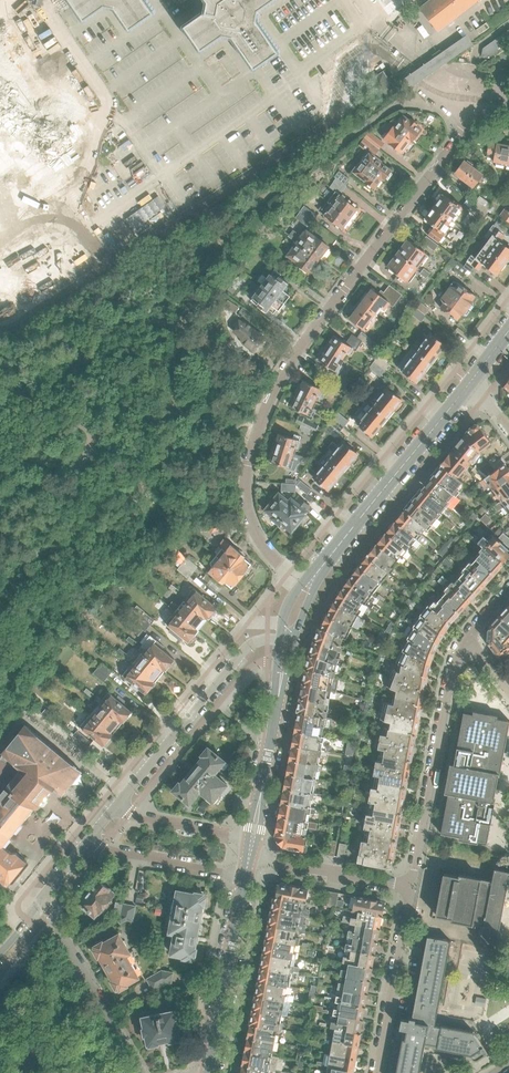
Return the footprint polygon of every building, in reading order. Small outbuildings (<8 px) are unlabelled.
[(85,19),(86,19),(106,5),(116,6),(130,28),(131,28),(154,12),(155,11),(147,0),(72,0),(85,19)] [(208,1),(206,10),(185,25),(185,27),(201,49),(202,49),(223,35),(233,37),(255,67),(256,68),(279,52),(279,50),(257,20),(259,10),(273,0),(207,0),(208,1)] [(421,8),(438,30),(477,0),(431,0),(421,8)] [(487,22),(477,29),(480,34),(490,27),(487,22)] [(508,46),(508,29),(483,48),(482,55),(494,57),(508,46)] [(443,63),(472,43),(467,36),(443,53),(440,49),(433,55),(443,63)] [(395,88),(388,78),(384,71),(370,81),(382,98),(395,88)] [(388,124),(393,127),(411,140),(413,142),(422,129),(417,125),(418,124),(412,119),(410,121),(403,115),(398,112),(388,124)] [(411,140),(393,127),(388,133),(386,132),(382,137),(390,143),(389,143),(402,153),(411,140)] [(365,137),(364,138),(380,150),(385,143),(371,133),(369,131),(365,137)] [(382,177),(383,178),(385,179),(385,178),(388,180),(393,173),(390,171),(391,170),(382,163),(384,161),(376,155),(380,150),(364,138),(359,145),(368,152),(366,155),(368,157),(363,163),(382,177)] [(507,144),(506,145),(497,143),(497,144),(489,142),(487,156),(494,158),(494,161),(496,161),(496,164),(505,166),(505,163),(508,164),(508,145),(507,144)] [(482,175),(472,168),(474,165),(468,160),(466,163),(465,161),(456,173),(473,187),(481,177),(482,175)] [(375,188),(383,178),(382,177),(363,163),(359,168),(358,166),(352,174),(365,185),(368,182),(375,188)] [(336,178),(343,184),(345,185),(350,179),(347,177),(339,172),(336,177),(335,178),(336,178)] [(502,190),(498,184),(494,187),(498,192),(502,190)] [(434,206),(453,221),(457,216),(455,214),(461,206),(454,200),(453,202),(443,194),(442,194),(440,193),(436,199),(438,200),(434,206)] [(328,201),(351,219),(356,213),(356,211),(358,208),(340,195),(338,197),(333,194),(328,201)] [(475,201),(487,210),(492,204),(480,195),(475,201)] [(347,225),(351,219),(328,201),(323,208),(327,211),(325,215),(342,228),(344,226),(347,225)] [(487,210),(475,201),(470,207),(482,216),(487,210)] [(317,215),(305,205),(301,210),(313,220),(317,215)] [(428,210),(423,215),(425,217),(425,218),(435,226),(428,235),(439,243),(445,235),(441,232),(447,225),(449,226),(453,221),(434,206),(430,211),(428,210)] [(506,262),(508,262),(508,247),(501,241),(506,234),(508,230),(497,221),(494,225),(493,224),(484,237),(489,240),(484,247),(506,262)] [(297,242),(319,259),(323,255),(324,256),(330,249),(327,247),(328,246),(307,229),(306,231),(304,229),(300,235),(301,236),(297,242)] [(439,246),(427,236),(423,242),(435,251),(439,246)] [(398,253),(415,266),(425,253),(409,240),(407,241),(406,241),(403,246),(404,246),(398,253)] [(310,270),(319,259),(297,242),(287,254),(296,261),(296,262),(301,266),(299,267),(306,273),(308,271),(309,272),(310,270)] [(506,262),(484,247),(476,258),(472,254),(466,261),(467,262),(464,266),(467,269),(474,275),(478,270),(479,271),(484,264),(497,274),(501,269),(503,269),(505,267),(506,265),(505,263),(506,262)] [(405,280),(415,266),(398,253),(388,267),(390,268),(389,269),(394,273),(395,272),(405,280)] [(464,266),(451,257),(447,263),(463,275),(467,269),(464,266)] [(421,271),(428,276),(431,273),(424,268),(421,271)] [(262,285),(283,301),(292,290),(286,285),(288,282),(281,277),(282,275),(275,269),(271,274),(268,277),(262,285)] [(445,292),(470,311),(475,305),(472,301),(476,296),(458,282),(455,286),(451,285),(445,292)] [(274,314),(283,301),(262,285),(256,293),(253,298),(260,303),(258,306),(266,312),(268,309),(274,314)] [(360,301),(378,314),(383,307),(386,308),(390,303),(392,305),(395,300),(381,289),(378,294),(372,289),(368,293),(366,292),(360,301)] [(470,311),(445,292),(441,297),(444,301),(440,307),(458,320),(462,315),(466,316),(470,311)] [(228,300),(224,306),(235,313),(239,308),(228,300)] [(374,320),(378,314),(360,301),(362,302),(360,304),(358,303),(354,309),(355,310),(350,318),(364,329),(372,318),(374,320)] [(414,307),(425,315),(429,309),(418,301),(414,307)] [(251,313),(243,307),(240,311),(248,317),(251,313)] [(425,315),(414,307),(410,312),(422,321),(425,316),(425,315)] [(265,338),(245,323),(243,323),(237,319),(232,326),(240,331),(240,335),(242,337),(241,338),(242,341),(251,348),(251,350),(253,352),(255,352),(265,338)] [(357,337),(363,341),(369,346),(373,341),(372,340),(372,339),(362,331),(357,337)] [(417,352),(433,364),(439,357),(437,355),(445,344),(432,333),(423,345),(417,340),(411,347),(417,352)] [(325,347),(342,358),(346,352),(348,354),(352,347),(335,336),(332,340),(330,338),(325,347)] [(339,363),(342,358),(325,347),(320,355),(322,356),(319,360),(328,366),(327,367),(327,368),(328,369),(331,371),(332,371),(333,369),(337,371),(341,365),(339,363)] [(420,381),(433,364),(417,352),(402,370),(416,381),(418,379),(420,381)] [(373,362),(383,370),(387,364),(377,356),(373,362)] [(383,370),(373,362),(369,367),(379,374),(383,370)] [(336,383),(317,373),(314,379),(327,386),(329,384),(334,386),(336,383)] [(342,379),(339,385),(350,391),(355,386),(342,379)] [(300,383),(295,392),(314,401),(317,396),(323,399),(327,390),(319,386),(318,387),(304,380),(302,384),(300,383)] [(368,402),(389,419),(395,411),(393,410),(402,399),(388,387),(375,404),(370,400),(368,402)] [(314,401),(295,392),(291,401),(293,402),(291,406),(302,411),(301,414),(312,419),(316,410),(314,408),(316,402),(314,401)] [(383,426),(389,419),(368,402),(366,404),(371,409),(358,424),(372,435),(381,425),(383,426)] [(333,418),(343,426),(347,421),(336,412),(333,418)] [(301,425),(312,429),(316,430),(319,425),(304,417),(300,425),(301,425)] [(339,431),(343,426),(333,418),(329,423),(339,431)] [(492,442),(479,425),(477,424),(475,424),(473,425),(463,437),(479,452),(484,448),(484,449),(487,449),(491,446),(491,444),(491,443),(492,442)] [(310,434),(312,429),(301,425),(299,430),(310,434)] [(273,446),(293,452),(295,447),(297,447),(301,436),(294,434),(293,438),(279,433),(278,438),(276,437),(273,446)] [(479,452),(463,437),(452,450),(469,464),(473,458),(477,458),(479,455),(479,452)] [(324,456),(345,473),(351,465),(349,463),(358,453),(344,441),(336,452),(331,448),(324,456)] [(291,459),(293,452),(273,446),(270,456),(272,456),(270,461),(291,467),(293,459),(291,459)] [(469,464),(452,450),(441,464),(458,478),(458,477),(461,477),(464,473),(463,470),(469,464)] [(331,489),(345,473),(324,456),(323,458),(324,459),(320,463),(324,466),(314,478),(328,489),(329,487),(331,489)] [(505,463),(506,462),(502,457),(495,463),(491,459),(489,461),(496,470),(505,463)] [(508,478),(508,468),(505,463),(496,470),(486,478),(481,482),(485,487),(489,483),(493,489),(508,478)] [(463,482),(458,478),(441,464),(436,469),(437,472),(433,477),(456,496),(459,491),(459,490),(462,486),(462,483),(463,482)] [(456,496),(433,477),(432,477),(430,477),(427,481),(428,483),(424,488),(447,506),(456,496)] [(508,495),(508,478),(493,489),(502,500),(502,501),(508,495)] [(297,484),(297,486),(307,494),(312,489),(301,480),(297,484)] [(297,492),(297,486),(297,484),(296,483),(282,482),(282,491),(297,492)] [(447,506),(424,488),(423,489),(420,488),(418,492),(418,495),(415,499),(437,518),(447,506)] [(291,498),(295,501),(296,499),(291,495),(289,498),(280,491),(274,497),(276,499),(272,503),(270,501),(266,507),(268,508),(267,510),(274,516),(273,517),(274,518),(273,520),(278,525),(280,523),(281,524),(282,522),(289,513),(283,508),(291,498)] [(502,501),(502,500),(494,506),(498,511),(506,505),(508,510),(508,495),(502,501)] [(289,513),(282,522),(292,530),(293,529),(295,530),(299,524),(298,523),(304,515),(303,514),(306,511),(310,505),(299,496),(296,499),(295,501),(291,498),(283,508),(289,513)] [(437,518),(415,499),(414,500),(411,500),(408,503),(409,506),(405,510),(428,529),(437,518)] [(483,506),(478,511),(483,516),(484,514),(488,511),(483,506)] [(428,529),(405,510),(404,512),(403,511),(403,512),(401,512),(399,515),(399,516),(395,521),(396,522),(419,540),(426,546),(430,541),(422,533),(426,529),(427,530),(428,529)] [(474,520),(478,516),(475,513),(474,512),(470,517),(474,520)] [(483,516),(480,519),(487,525),(491,520),(484,514),(483,516)] [(224,518),(218,520),(221,530),(229,527),(225,518),(224,518)] [(419,540),(396,522),(395,523),(394,522),(393,523),(392,523),(390,526),(390,528),(386,532),(387,533),(410,552),(413,547),(412,546),(417,540),(418,541),(419,540)] [(475,534),(477,532),(472,528),(468,532),(473,537),(477,540),(479,538),(475,534)] [(410,552),(387,533),(386,535),(385,534),(384,534),(382,535),(380,537),(380,539),(376,544),(377,544),(399,562),(398,562),(400,564),(404,558),(403,557),(407,551),(409,553),(410,552)] [(504,533),(503,533),(499,538),(508,547),(508,546),(508,538),(504,533)] [(493,535),(488,541),(484,537),(479,542),(484,546),(502,563),(506,558),(508,558),(508,550),(493,535)] [(450,548),(457,540),(452,536),(445,544),(450,548)] [(443,556),(450,548),(445,544),(445,543),(437,552),(443,556)] [(216,555),(242,576),(249,568),(249,567),(251,564),(244,558),(245,556),(231,544),(228,547),(222,548),(216,555)] [(399,562),(377,544),(376,546),(375,545),(375,546),(373,546),(371,548),(371,550),(367,555),(368,555),(389,573),(388,573),(391,575),(396,569),(394,568),(398,562),(399,562)] [(502,563),(484,546),(479,552),(480,553),(476,558),(494,574),(503,564),(502,563)] [(459,553),(454,548),(451,552),(456,557),(459,553)] [(175,559),(193,573),(198,566),(180,551),(174,558),(175,559)] [(242,576),(216,555),(211,562),(212,566),(208,571),(223,583),(224,581),(232,588),(235,584),(235,585),(242,576)] [(389,573),(368,555),(367,556),(364,557),(363,558),(363,561),(359,565),(381,583),(388,573),(389,573)] [(450,562),(445,558),(442,562),(446,567),(450,562)] [(494,574),(476,558),(472,562),(471,561),(466,566),(485,584),(494,574)] [(189,579),(193,573),(175,559),(172,562),(179,567),(177,569),(189,579)] [(431,568),(435,563),(430,559),(426,563),(431,568)] [(381,583),(359,565),(358,567),(354,569),(354,572),(350,577),(373,593),(381,583)] [(485,584),(466,566),(460,572),(462,574),(459,577),(477,593),(485,584)] [(448,580),(443,575),(442,576),(436,570),(433,572),(440,578),(445,583),(448,580)] [(373,593),(350,577),(349,579),(345,580),(345,581),(345,584),(341,589),(365,604),(373,593)] [(477,593),(459,577),(454,582),(452,581),(448,585),(468,603),(477,593)] [(179,590),(172,584),(170,587),(177,593),(179,590)] [(468,603),(448,585),(443,591),(445,593),(441,597),(459,613),(468,603)] [(185,600),(206,617),(206,618),(207,619),(217,607),(195,588),(185,600)] [(423,593),(418,588),(414,592),(419,597),(423,593)] [(365,604),(341,589),(340,591),(337,592),(337,593),(337,596),(334,601),(358,615),(365,604)] [(390,602),(386,599),(379,594),(377,596),(388,604),(390,602)] [(459,613),(441,597),(439,595),(430,606),(451,622),(459,613)] [(185,600),(175,611),(197,629),(206,618),(206,617),(185,600)] [(358,615),(334,601),(333,603),(330,605),(330,609),(327,614),(352,627),(358,615)] [(451,622),(430,606),(421,616),(444,633),(451,623),(450,622),(451,622)] [(508,606),(506,606),(504,609),(504,612),(501,615),(508,623),(508,606)] [(139,617),(150,626),(155,620),(145,611),(139,617)] [(197,629),(175,611),(166,623),(189,642),(198,630),(197,629)] [(352,627),(327,614),(326,616),(323,618),(323,622),(321,627),(347,639),(352,627)] [(501,615),(500,616),(497,616),(495,619),(495,622),(490,627),(508,645),(508,623),(501,615)] [(444,633),(421,616),(420,617),(421,618),(415,627),(438,643),(444,633)] [(150,626),(139,617),(135,623),(140,627),(146,631),(150,626)] [(391,622),(386,631),(390,633),(395,624),(391,622)] [(438,643),(415,627),(414,628),(415,629),(409,625),(402,635),(409,639),(434,654),(438,643)] [(342,652),(347,639),(321,627),(320,628),(321,628),(320,630),(319,629),(319,630),(314,640),(316,641),(342,652)] [(490,627),(489,628),(490,628),(488,630),(488,640),(489,642),(488,642),(500,658),(508,651),(508,645),(490,627)] [(137,642),(129,636),(127,639),(134,645),(137,642)] [(378,636),(376,640),(384,644),(386,641),(386,640),(378,636)] [(434,654),(409,639),(409,640),(410,640),(404,652),(430,665),(434,654)] [(142,652),(164,669),(163,670),(165,671),(174,659),(152,640),(142,652)] [(337,664),(342,652),(316,641),(314,644),(313,644),(313,642),(309,654),(311,655),(337,664)] [(127,654),(120,648),(117,651),(125,657),(127,654)] [(164,669),(142,652),(133,664),(154,681),(163,670),(164,669)] [(430,665),(404,652),(405,653),(399,664),(427,676),(430,665)] [(334,678),(337,664),(311,655),(311,657),(309,657),(310,656),(309,656),(307,663),(305,668),(308,669),(307,669),(334,678)] [(97,669),(108,677),(112,672),(101,664),(97,669)] [(154,681),(133,664),(123,675),(126,677),(126,680),(129,683),(131,681),(134,683),(132,686),(136,690),(138,687),(146,694),(152,687),(153,688),(157,683),(154,681)] [(427,676),(399,664),(398,664),(397,670),(393,669),(390,678),(425,690),(426,684),(425,684),(427,676)] [(104,682),(108,677),(97,669),(94,673),(104,682)] [(332,691),(334,678),(307,669),(307,671),(306,671),(306,670),(305,670),(303,682),(305,683),(332,691)] [(389,677),(374,672),(372,676),(382,680),(382,678),(388,680),(389,677)] [(424,697),(425,690),(390,678),(387,685),(394,688),(392,697),(421,705),(423,697),(424,697)] [(329,704),(332,691),(305,683),(304,685),(303,685),(302,684),(300,697),(302,697),(302,698),(329,704)] [(94,694),(87,688),(84,691),(91,697),(94,694)] [(100,703),(123,722),(132,711),(109,692),(100,703)] [(420,713),(421,705),(392,697),(391,704),(385,703),(383,711),(419,719),(421,713),(420,713)] [(327,716),(329,704),(302,698),(302,700),(300,699),(299,699),(297,711),(299,711),(328,718),(328,717),(327,716)] [(84,705),(77,699),(74,702),(82,709),(84,705)] [(367,700),(365,706),(373,708),(374,704),(371,700),(367,699),(367,700)] [(122,723),(123,722),(100,703),(90,715),(112,732),(120,721),(122,723)] [(498,776),(500,776),(508,732),(508,726),(508,721),(497,718),(497,715),(484,713),(464,709),(460,730),(456,730),(445,793),(448,793),(441,833),(459,837),(458,840),(467,841),(487,845),(487,842),(495,800),(494,799),(498,776)] [(321,727),(322,721),(327,722),(328,721),(334,722),(335,719),(332,718),(328,718),(299,711),(296,723),(295,724),(294,728),(295,729),(322,735),(323,728),(321,727)] [(418,726),(419,719),(383,711),(382,718),(388,719),(386,728),(416,734),(417,726),(418,726)] [(111,733),(112,732),(90,715),(80,727),(103,746),(113,734),(111,733)] [(354,723),(353,732),(360,734),(362,727),(362,724),(354,723)] [(8,885),(27,861),(16,852),(12,852),(4,845),(34,807),(39,807),(45,800),(54,789),(63,795),(74,782),(82,772),(36,733),(31,730),(25,725),(8,746),(2,753),(3,754),(0,759),(0,786),(4,789),(0,795),(0,878),(8,885)] [(415,739),(416,734),(386,728),(384,735),(382,735),(381,738),(375,737),(375,740),(381,741),(412,747),(413,741),(415,739)] [(327,740),(327,739),(333,740),(334,737),(322,735),(295,729),(294,737),(292,738),(291,742),(293,744),(319,750),(321,743),(324,743),(324,740),(327,740)] [(92,742),(77,730),(73,736),(88,748),(92,742)] [(410,753),(412,747),(381,741),(379,749),(382,749),(381,755),(410,760),(410,759),(411,758),(412,755),(410,753)] [(321,757),(322,750),(319,750),(293,744),(291,751),(289,752),(289,756),(290,758),(317,764),(318,756),(321,757)] [(227,784),(214,774),(220,767),(224,770),(229,764),(208,747),(202,755),(204,756),(181,784),(179,782),(173,790),(190,804),(200,791),(213,801),(227,784)] [(410,766),(411,762),(410,761),(410,760),(381,755),(379,761),(377,760),(376,768),(407,774),(408,767),(410,766)] [(318,771),(320,765),(320,764),(317,764),(290,758),(288,765),(287,767),(286,770),(287,772),(287,773),(314,778),(315,770),(318,771)] [(406,779),(407,774),(376,768),(370,767),(369,769),(375,770),(375,775),(377,775),(376,781),(405,787),(405,786),(407,785),(407,781),(406,779)] [(316,785),(317,779),(314,778),(287,773),(286,780),(284,781),(283,785),(285,786),(311,792),(313,784),(316,785)] [(405,793),(406,789),(405,787),(376,781),(374,788),(372,787),(371,794),(402,800),(403,794),(405,793)] [(316,799),(317,796),(323,797),(323,795),(314,793),(314,792),(311,792),(285,786),(283,794),(281,795),(281,799),(282,800),(308,806),(310,798),(313,799),(313,798),(316,799)] [(401,806),(402,800),(371,794),(370,801),(372,801),(371,807),(400,814),(400,812),(402,811),(403,808),(401,806)] [(314,814),(315,808),(308,806),(282,800),(280,808),(279,809),(278,813),(279,815),(306,820),(307,813),(314,814)] [(401,819),(401,815),(400,814),(371,807),(369,814),(367,814),(366,818),(363,818),(363,817),(357,816),(357,819),(397,826),(398,820),(401,819)] [(316,829),(318,823),(306,820),(279,815),(278,822),(276,823),(275,827),(276,829),(303,834),(305,827),(316,829)] [(396,832),(397,826),(357,819),(356,821),(362,822),(365,823),(364,828),(367,828),(366,834),(395,840),(396,839),(397,838),(398,834),(396,832)] [(305,842),(306,835),(303,834),(276,829),(275,835),(283,846),(306,851),(307,842),(305,842)] [(396,846),(396,842),(395,841),(395,840),(366,834),(364,841),(362,840),(361,847),(392,853),(394,847),(396,846)] [(334,856),(337,841),(330,839),(327,855),(334,856)] [(345,852),(346,848),(347,845),(346,844),(340,843),(337,857),(348,859),(349,855),(347,852),(345,852)] [(392,858),(392,853),(361,847),(358,861),(391,867),(392,858)] [(508,877),(508,871),(495,868),(492,881),(481,878),(459,874),(459,876),(444,873),(443,878),(444,878),(441,891),(439,897),(440,897),(437,910),(436,915),(451,918),(451,920),(473,924),(473,923),(483,925),(480,940),(497,943),(508,877)] [(110,901),(113,897),(107,891),(108,890),(107,888),(107,886),(102,882),(99,882),(98,881),(80,903),(95,915),(97,912),(99,914),(102,910),(104,912),(112,902),(110,901)] [(306,902),(309,887),(279,882),(278,886),(275,888),(274,892),(276,895),(276,896),(300,901),(306,902)] [(204,905),(206,897),(204,896),(205,895),(203,895),(204,893),(196,892),(195,893),(178,890),(174,911),(201,916),(203,905),(204,905)] [(329,906),(332,892),(325,890),(323,905),(329,906)] [(336,907),(339,893),(332,892),(329,906),(336,907)] [(299,908),(300,901),(276,896),(275,898),(273,898),(272,906),(274,907),(274,910),(271,909),(271,910),(297,915),(303,916),(304,909),(299,908)] [(383,916),(385,902),(355,896),(353,911),(356,911),(382,916),(383,916)] [(116,902),(114,915),(117,918),(121,915),(123,903),(116,902)] [(127,916),(129,905),(123,903),(121,915),(127,916)] [(132,921),(135,906),(129,905),(127,916),(126,920),(132,921)] [(296,921),(297,915),(271,910),(268,924),(295,929),(300,930),(301,922),(296,921)] [(197,937),(201,917),(201,916),(174,911),(170,932),(166,931),(166,934),(170,934),(171,932),(175,933),(197,937)] [(379,928),(382,916),(356,911),(354,918),(344,916),(342,922),(353,924),(379,928)] [(126,920),(127,916),(121,915),(117,918),(121,923),(126,920)] [(294,936),(295,929),(268,924),(266,938),(292,943),(292,944),(297,945),(299,937),(294,936)] [(377,941),(379,928),(353,924),(352,930),(348,929),(347,936),(351,936),(377,941)] [(130,952),(119,933),(103,942),(103,941),(95,945),(96,947),(95,947),(96,948),(94,949),(99,956),(100,956),(106,966),(126,955),(130,952)] [(195,948),(196,941),(197,937),(175,933),(171,953),(184,956),(184,957),(192,959),(192,957),(193,958),(193,956),(195,957),(196,949),(195,948)] [(375,954),(377,941),(351,936),(350,943),(346,942),(345,949),(351,950),(375,954)] [(425,1045),(431,1046),(431,1044),(437,1045),(437,1048),(471,1055),(471,1056),(471,1057),(472,1059),(473,1060),(475,1061),(476,1061),(478,1060),(488,1054),(474,1031),(441,1025),(441,1026),(435,1025),(451,941),(428,936),(412,1017),(410,1017),(409,1020),(402,1018),(400,1029),(407,1031),(406,1037),(403,1036),(403,1038),(396,1072),(419,1072),(425,1045)] [(291,950),(292,944),(292,943),(266,938),(263,953),(265,953),(296,958),(297,952),(291,950)] [(372,967),(375,954),(351,950),(350,956),(344,956),(343,962),(349,963),(372,967)] [(294,966),(296,959),(296,958),(265,953),(265,955),(263,954),(260,967),(263,967),(290,972),(290,973),(293,973),(293,972),(297,973),(299,974),(300,967),(294,966)] [(139,977),(126,955),(106,966),(114,980),(112,980),(116,988),(118,987),(118,988),(119,988),(120,989),(127,985),(126,984),(139,977)] [(370,980),(372,967),(349,963),(347,970),(341,968),(340,975),(346,976),(346,975),(370,980)] [(288,980),(290,973),(290,972),(263,967),(262,969),(260,969),(258,981),(287,986),(287,987),(290,987),(291,986),(301,988),(302,986),(296,985),(296,982),(288,980)] [(172,979),(174,972),(162,970),(157,973),(160,978),(162,977),(172,979)] [(150,984),(160,978),(157,973),(147,978),(150,984)] [(367,993),(370,980),(346,975),(346,976),(345,983),(339,982),(338,988),(344,989),(367,993)] [(172,979),(162,977),(160,978),(163,985),(164,984),(171,986),(172,979)] [(163,985),(160,978),(150,984),(153,990),(163,985)] [(286,994),(287,987),(287,986),(258,981),(255,995),(290,1002),(293,1002),(295,996),(286,994)] [(365,1006),(367,993),(344,989),(342,996),(337,995),(335,1001),(341,1002),(365,1006)] [(288,1015),(290,1002),(255,995),(253,1009),(282,1014),(288,1015)] [(476,997),(475,1005),(485,1007),(486,999),(476,997)] [(362,1019),(365,1006),(341,1002),(340,1009),(334,1008),(333,1014),(339,1015),(362,1019)] [(280,1022),(282,1014),(253,1009),(250,1023),(278,1028),(282,1029),(283,1029),(284,1023),(280,1022)] [(179,1028),(178,1021),(176,1022),(174,1010),(158,1014),(164,1041),(170,1039),(170,1041),(179,1039),(178,1038),(180,1037),(178,1028),(179,1028)] [(164,1041),(158,1014),(143,1017),(145,1028),(143,1029),(145,1035),(146,1035),(148,1044),(149,1044),(150,1045),(158,1043),(158,1042),(164,1041)] [(360,1032),(362,1019),(339,1015),(338,1022),(332,1021),(330,1027),(335,1028),(335,1027),(360,1032)] [(275,1042),(278,1028),(250,1023),(248,1035),(246,1036),(275,1042)] [(358,1045),(361,1033),(361,1032),(360,1032),(335,1027),(335,1028),(333,1040),(358,1045)] [(272,1055),(275,1042),(246,1036),(247,1038),(245,1050),(272,1055)] [(356,1058),(358,1045),(333,1040),(331,1053),(356,1058)] [(278,1063),(279,1057),(272,1055),(245,1050),(243,1063),(241,1064),(270,1069),(275,1070),(277,1062),(278,1063)] [(354,1071),(356,1058),(331,1053),(328,1066),(354,1071)] [(270,1069),(241,1064),(242,1066),(241,1072),(269,1072),(270,1069)]
